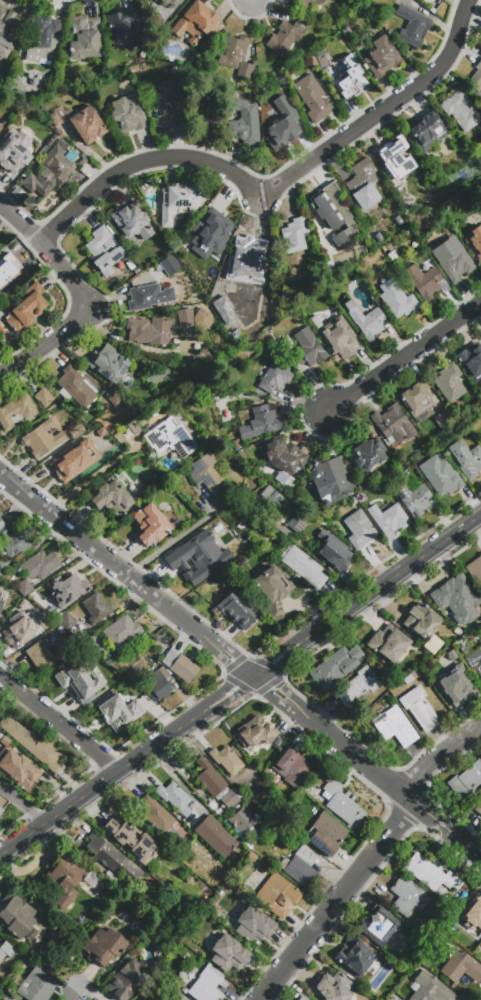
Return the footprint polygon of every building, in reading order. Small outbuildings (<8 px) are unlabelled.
[(170,12),(180,0),(155,0),(170,12)] [(170,30),(195,0),(197,0),(219,18),(216,21),(221,25),(211,37),(207,33),(205,36),(203,34),(200,38),(198,36),(191,44),(188,42),(192,36),(185,30),(181,35),(179,38),(170,30)] [(299,13),(293,0),(328,0),(316,5),(315,1),(310,3),(312,8),(299,13)] [(4,60),(0,57),(0,4),(16,13),(14,16),(20,19),(19,20),(21,22),(12,38),(16,40),(4,60)] [(397,37),(401,29),(404,30),(409,21),(394,14),(399,4),(432,21),(427,31),(425,30),(422,37),(425,39),(420,49),(397,37)] [(138,45),(127,47),(126,44),(115,47),(114,44),(111,44),(109,36),(111,36),(110,30),(109,30),(107,21),(108,21),(106,15),(118,12),(118,13),(137,8),(141,23),(138,23),(141,38),(137,39),(138,45)] [(87,18),(98,17),(100,56),(83,57),(83,60),(73,60),(72,57),(68,58),(67,41),(71,41),(70,16),(87,16),(87,18)] [(49,18),(63,20),(60,40),(56,40),(53,60),(40,58),(39,61),(25,59),(27,46),(31,46),(36,19),(49,21),(49,18)] [(277,28),(283,19),(292,26),(297,19),(308,27),(297,42),(294,40),(288,49),(291,51),(284,60),(281,58),(279,61),(264,50),(279,29),(277,28)] [(342,30),(347,27),(351,33),(347,36),(342,30)] [(385,74),(376,80),(362,60),(368,55),(366,54),(374,48),(371,43),(385,34),(403,61),(393,68),(391,66),(384,71),(385,74)] [(240,36),(248,39),(247,44),(248,44),(243,62),(254,65),(250,80),(236,76),(241,58),(240,58),(236,69),(217,63),(219,55),(216,54),(218,45),(222,46),(225,35),(239,39),(240,36)] [(147,57),(135,61),(131,48),(144,45),(147,57)] [(372,85),(361,93),(360,92),(353,96),(354,98),(347,103),(345,99),(344,100),(339,93),(337,94),(331,84),(332,83),(332,82),(338,77),(337,75),(346,68),(340,59),(350,53),(363,72),(359,74),(361,77),(363,76),(367,83),(369,81),(372,85)] [(307,57),(312,54),(317,64),(312,66),(307,57)] [(479,54),(480,56),(480,83),(479,81),(476,85),(465,77),(474,66),(472,64),(479,54)] [(273,72),(280,66),(284,71),(276,77),(273,72)] [(293,85),(310,73),(324,94),(321,96),(324,101),(328,98),(334,106),(329,109),(331,112),(314,124),(306,114),(311,110),(293,85)] [(182,127),(162,130),(161,127),(156,127),(155,117),(159,116),(159,110),(154,111),(152,93),(163,92),(162,82),(171,81),(173,81),(174,92),(173,93),(175,114),(180,113),(182,127)] [(472,105),(480,118),(480,121),(464,132),(451,113),(447,116),(439,104),(460,89),(468,101),(465,103),(468,108),(472,105)] [(216,134),(202,132),(203,124),(192,123),(195,99),(200,100),(201,91),(213,93),(210,117),(218,118),(216,134)] [(149,126),(134,131),(134,130),(122,134),(118,123),(115,125),(110,112),(114,111),(110,102),(134,93),(136,99),(132,101),(134,106),(139,105),(142,112),(143,112),(149,126)] [(259,144),(244,145),(244,136),(230,137),(229,118),(239,117),(238,109),(225,110),(225,99),(238,98),(246,100),(249,103),(257,103),(259,144)] [(280,148),(266,128),(272,123),(269,119),(280,111),(281,112),(292,104),(295,109),(292,112),(305,130),(280,148)] [(106,132),(100,136),(100,137),(95,140),(95,139),(83,147),(66,121),(89,106),(106,132)] [(424,117),(433,111),(448,133),(440,139),(441,142),(433,147),(431,145),(422,151),(408,131),(426,120),(424,117)] [(49,116),(55,112),(61,123),(55,126),(49,116)] [(20,127),(29,115),(53,133),(44,145),(20,127)] [(4,163),(0,161),(0,144),(1,143),(3,144),(10,135),(27,147),(9,171),(3,165),(4,163)] [(384,164),(376,153),(385,146),(384,145),(390,141),(391,142),(395,140),(396,141),(397,140),(395,138),(399,135),(408,147),(399,153),(403,159),(409,155),(420,170),(411,176),(409,174),(404,178),(407,182),(401,185),(402,187),(398,190),(392,182),(394,180),(383,165),(384,164)] [(56,143),(65,151),(62,155),(76,167),(66,178),(68,179),(58,189),(55,186),(44,198),(35,189),(31,194),(20,184),(31,172),(37,178),(44,170),(37,164),(56,143)] [(367,157),(375,169),(372,171),(378,179),(371,184),(381,199),(363,211),(352,195),(353,195),(345,184),(356,177),(351,168),(367,157)] [(333,229),(318,209),(315,211),(311,205),(313,203),(309,199),(333,182),(341,193),(336,196),(339,200),(341,199),(354,217),(352,218),(357,226),(355,227),(360,234),(354,237),(354,236),(339,247),(332,238),(342,231),(343,232),(348,228),(344,222),(333,229)] [(10,193),(17,185),(25,193),(18,200),(10,193)] [(167,186),(176,186),(175,188),(183,188),(183,186),(200,187),(199,213),(172,213),(172,227),(161,227),(162,192),(167,192),(167,186)] [(210,220),(204,216),(215,202),(225,211),(223,214),(234,222),(226,231),(229,233),(223,241),(220,239),(216,244),(214,243),(206,253),(198,246),(200,243),(195,238),(210,220)] [(155,232),(143,242),(135,232),(126,239),(112,222),(108,217),(118,209),(119,210),(125,206),(128,210),(134,205),(142,217),(145,215),(150,220),(147,223),(155,232)] [(306,219),(309,232),(303,233),(307,249),(291,253),(288,239),(286,240),(283,229),(287,228),(287,225),(293,223),(292,219),(295,219),(305,216),(306,219)] [(126,252),(110,265),(115,272),(105,279),(100,273),(99,274),(88,260),(92,256),(84,245),(93,237),(90,234),(102,224),(111,235),(112,234),(118,241),(109,248),(111,250),(115,247),(116,247),(120,244),(126,252)] [(480,224),(480,225),(480,259),(480,260),(473,251),(473,252),(463,238),(471,232),(470,231),(471,230),(480,224)] [(249,284),(242,283),(242,279),(232,277),(238,250),(243,251),(244,246),(239,245),(241,231),(266,236),(264,250),(260,249),(254,282),(250,281),(249,284)] [(477,268),(468,274),(466,272),(458,277),(460,280),(454,285),(429,249),(452,233),(477,268)] [(5,283),(0,287),(0,258),(0,253),(6,248),(28,274),(11,290),(5,283)] [(172,253),(182,267),(169,277),(159,263),(172,253)] [(435,295),(425,302),(403,270),(414,263),(421,273),(423,272),(424,273),(434,266),(450,289),(444,293),(441,288),(433,294),(435,295)] [(411,293),(420,306),(413,311),(412,310),(397,321),(379,295),(383,292),(379,286),(392,277),(406,297),(411,293)] [(1,314),(18,300),(19,303),(26,297),(21,292),(35,281),(46,294),(43,296),(49,304),(41,311),(40,313),(40,314),(38,315),(35,316),(33,317),(33,320),(33,322),(32,324),(30,326),(29,327),(26,327),(23,326),(17,332),(1,314)] [(130,312),(128,301),(132,301),(130,288),(159,284),(160,291),(163,291),(163,289),(174,287),(176,301),(150,305),(151,308),(130,312)] [(225,326),(237,319),(222,295),(210,301),(225,326)] [(377,337),(368,343),(342,304),(350,298),(355,305),(355,304),(363,316),(377,307),(385,319),(380,323),(384,329),(376,334),(377,337)] [(180,327),(177,311),(191,308),(194,325),(180,327)] [(357,342),(352,346),(356,352),(346,359),(345,357),(339,361),(316,329),(338,314),(354,336),(354,337),(357,342)] [(126,329),(127,318),(150,320),(150,317),(171,319),(169,337),(168,337),(167,346),(127,342),(129,329),(126,329)] [(329,356),(319,363),(317,361),(309,367),(306,362),(295,369),(286,356),(300,346),(293,336),(307,326),(323,350),(324,349),(329,356)] [(479,344),(480,347),(480,380),(475,384),(455,356),(476,341),(478,345),(479,344)] [(130,363),(119,378),(114,385),(105,378),(105,379),(87,365),(85,364),(95,351),(98,354),(106,344),(116,351),(115,352),(130,363)] [(453,361),(462,374),(457,378),(466,392),(449,404),(433,380),(440,375),(438,373),(447,367),(446,366),(453,361)] [(271,394),(258,386),(273,362),(294,376),(288,385),(285,383),(279,392),(275,388),(271,394)] [(62,370),(69,363),(97,391),(95,393),(98,395),(84,409),(71,396),(67,401),(58,392),(62,387),(56,381),(64,373),(62,370)] [(418,380),(427,393),(429,392),(433,397),(431,398),(435,403),(413,418),(397,395),(408,387),(410,390),(411,389),(409,386),(418,380)] [(54,398),(45,408),(33,397),(43,388),(54,398)] [(5,430),(0,421),(0,407),(26,392),(32,404),(35,402),(37,405),(35,407),(38,412),(25,419),(23,417),(13,423),(14,425),(5,430)] [(417,433),(407,440),(404,436),(396,442),(395,441),(390,444),(370,416),(377,411),(380,416),(387,411),(386,409),(395,403),(399,408),(408,422),(409,421),(417,433)] [(240,439),(238,428),(250,425),(249,421),(254,419),(251,408),(266,404),(268,411),(275,409),(277,418),(280,418),(283,428),(240,439)] [(433,418),(446,409),(455,421),(441,430),(433,418)] [(197,448),(181,459),(173,449),(170,451),(167,446),(157,454),(153,448),(151,449),(142,436),(170,416),(177,427),(179,426),(183,432),(186,430),(193,438),(191,440),(197,448)] [(27,447),(21,438),(50,417),(54,423),(47,428),(53,436),(59,431),(65,440),(36,460),(31,452),(33,450),(29,445),(27,447)] [(68,431),(79,423),(85,431),(74,439),(68,431)] [(198,440),(206,434),(211,441),(203,447),(198,440)] [(308,455),(303,470),(295,467),(292,476),(269,469),(263,453),(267,451),(265,444),(283,436),(286,444),(287,443),(298,447),(297,450),(303,452),(302,453),(308,455)] [(358,473),(349,460),(354,456),(351,451),(359,445),(358,444),(364,440),(365,441),(371,438),(373,442),(377,439),(389,456),(377,464),(375,463),(370,466),(370,468),(369,470),(368,471),(365,471),(363,471),(363,470),(358,473)] [(477,444),(480,450),(480,460),(480,461),(480,462),(480,468),(476,471),(478,474),(468,481),(454,460),(445,448),(459,438),(468,450),(477,444)] [(79,473),(63,485),(48,464),(74,446),(85,461),(75,467),(79,473)] [(222,490),(212,497),(202,482),(196,486),(187,473),(193,470),(190,465),(211,451),(217,461),(212,464),(216,471),(218,470),(222,475),(220,476),(225,483),(220,487),(222,490)] [(337,453),(354,492),(346,495),(347,497),(323,507),(321,507),(320,506),(320,505),(319,504),(320,502),(321,500),(319,501),(310,482),(314,480),(308,466),(316,463),(337,453)] [(458,489),(457,488),(449,494),(447,491),(439,497),(417,466),(435,454),(440,461),(444,457),(464,485),(458,489)] [(110,475),(130,495),(128,497),(134,503),(122,514),(110,502),(100,512),(89,500),(97,493),(95,490),(102,484),(101,483),(110,475)] [(423,512),(414,519),(392,487),(401,480),(403,483),(412,477),(418,486),(422,483),(431,495),(425,499),(429,504),(421,510),(423,512)] [(281,496),(275,502),(271,498),(259,512),(250,504),(259,494),(257,492),(265,482),(281,496)] [(356,497),(362,493),(366,499),(360,503),(356,497)] [(357,502),(351,506),(347,500),(353,496),(357,502)] [(173,530),(158,542),(156,540),(146,548),(136,536),(141,532),(137,527),(139,526),(132,517),(151,502),(158,511),(159,510),(171,525),(170,526),(173,530)] [(396,536),(389,541),(366,509),(374,504),(381,513),(396,503),(411,523),(401,529),(400,527),(393,532),(396,536)] [(363,546),(357,551),(348,538),(352,534),(343,520),(359,508),(376,532),(369,537),(371,539),(363,545),(363,546)] [(298,533),(287,524),(299,509),(311,518),(298,533)] [(185,518),(178,527),(168,519),(175,510),(185,518)] [(2,557),(0,554),(0,546),(12,537),(10,534),(22,526),(34,542),(30,545),(31,547),(22,553),(21,551),(10,559),(6,554),(2,557)] [(355,556),(341,573),(325,560),(325,559),(316,552),(323,542),(315,536),(321,528),(329,534),(328,535),(355,556)] [(225,555),(205,569),(210,575),(195,586),(185,573),(198,564),(183,543),(198,533),(200,537),(204,534),(213,546),(217,543),(225,555)] [(327,578),(317,590),(280,561),(281,559),(276,555),(285,542),(291,547),(293,545),(322,568),(319,572),(327,578)] [(51,551),(61,564),(39,580),(36,576),(32,578),(31,577),(28,580),(18,567),(42,550),(45,555),(51,551)] [(464,567),(480,554),(480,589),(480,590),(464,567)] [(9,568),(0,575),(0,557),(9,568)] [(289,594),(280,600),(282,614),(268,616),(268,605),(257,590),(258,589),(251,580),(275,563),(282,573),(285,571),(295,585),(287,591),(289,594)] [(81,573),(89,586),(67,600),(64,596),(63,597),(55,601),(51,595),(50,596),(43,585),(72,567),(77,575),(81,573)] [(468,580),(480,598),(480,603),(474,608),(479,615),(459,629),(450,616),(453,614),(448,607),(441,612),(428,594),(447,580),(447,579),(452,576),(453,578),(455,577),(455,575),(455,574),(456,572),(458,571),(459,571),(461,572),(467,580),(468,580)] [(23,597),(15,586),(26,578),(34,589),(23,597)] [(260,616),(245,630),(235,620),(233,622),(225,614),(224,615),(208,599),(223,584),(223,585),(228,580),(240,592),(238,594),(260,616)] [(92,625),(88,619),(91,617),(81,603),(96,592),(104,603),(107,601),(113,610),(92,625)] [(64,611),(53,619),(45,607),(56,599),(64,611)] [(419,601),(430,609),(429,611),(441,621),(438,626),(439,626),(434,633),(433,632),(430,636),(431,638),(427,644),(401,624),(409,614),(406,612),(412,605),(414,607),(419,601)] [(5,635),(0,632),(0,630),(11,615),(13,617),(19,609),(38,624),(20,647),(14,642),(12,645),(3,638),(5,635)] [(77,621),(69,631),(55,621),(62,612),(64,614),(66,612),(77,621)] [(136,621),(143,632),(115,651),(101,631),(126,614),(132,623),(136,621)] [(365,644),(378,629),(381,632),(388,623),(411,642),(401,653),(403,654),(392,667),(365,644)] [(105,644),(97,655),(84,645),(93,634),(105,644)] [(24,651),(40,640),(41,641),(48,637),(53,645),(47,649),(55,662),(40,673),(24,651)] [(343,647),(347,652),(356,645),(366,658),(323,692),(308,674),(317,666),(318,668),(332,657),(331,656),(343,647)] [(463,658),(480,646),(480,679),(473,667),(471,669),(463,658)] [(200,668),(188,684),(168,669),(169,668),(161,661),(170,649),(179,655),(180,653),(200,668)] [(63,689),(53,676),(76,660),(91,681),(98,677),(104,686),(94,693),(96,696),(82,706),(73,694),(75,693),(70,684),(63,689)] [(473,698),(457,710),(440,685),(437,687),(430,677),(450,662),(458,672),(455,674),(459,680),(460,679),(473,698)] [(346,708),(334,693),(357,675),(356,672),(366,664),(382,685),(371,693),(369,690),(346,708)] [(170,695),(164,699),(163,697),(159,700),(148,686),(157,679),(153,673),(162,666),(170,677),(166,680),(172,690),(168,693),(170,695)] [(441,722),(427,732),(425,733),(424,732),(407,708),(405,710),(397,699),(419,684),(437,709),(436,710),(441,718),(439,720),(441,722)] [(145,712),(132,722),(130,720),(124,725),(124,727),(115,733),(109,725),(108,726),(99,714),(101,713),(94,704),(101,699),(100,698),(111,689),(115,694),(116,693),(117,694),(119,692),(124,699),(122,701),(126,706),(136,699),(145,712)] [(418,737),(403,748),(394,734),(385,741),(379,732),(374,724),(386,716),(384,713),(395,705),(415,732),(418,737)] [(14,739),(0,727),(0,721),(6,715),(14,722),(15,721),(28,732),(29,731),(38,739),(39,740),(39,739),(41,737),(43,739),(63,755),(56,763),(61,768),(56,775),(14,739)] [(262,719),(272,730),(274,729),(278,734),(273,739),(268,744),(267,743),(266,743),(265,743),(265,742),(264,742),(265,740),(263,741),(262,743),(261,743),(258,743),(257,742),(251,748),(250,746),(244,751),(231,736),(237,731),(236,730),(243,724),(244,725),(254,717),(255,716),(256,715),(257,715),(259,715),(260,716),(261,717),(262,719)] [(4,771),(0,768),(0,752),(5,746),(0,742),(6,735),(16,744),(10,751),(18,758),(21,755),(29,761),(28,763),(41,774),(29,788),(16,776),(12,781),(2,773),(4,771)] [(295,789),(283,779),(284,778),(271,767),(274,763),(272,762),(286,744),(305,759),(304,761),(312,767),(295,789)] [(207,753),(214,747),(218,752),(226,745),(244,765),(231,776),(219,763),(217,764),(207,753)] [(194,761),(200,755),(226,784),(225,786),(228,790),(217,800),(213,796),(212,797),(194,777),(202,770),(194,761)] [(479,758),(480,760),(480,781),(469,791),(472,795),(462,803),(445,783),(456,774),(458,776),(479,758)] [(367,812),(354,829),(324,805),(328,801),(321,795),(324,790),(322,789),(326,783),(328,784),(332,779),(342,786),(339,791),(344,795),(348,791),(356,797),(352,801),(367,812)] [(192,811),(185,818),(179,812),(179,811),(167,800),(166,801),(154,791),(159,785),(164,789),(172,781),(191,800),(186,805),(192,811)] [(240,800),(229,810),(219,799),(230,789),(240,800)] [(9,801),(0,813),(0,794),(9,801)] [(181,825),(170,837),(165,833),(163,836),(142,817),(148,809),(141,803),(147,796),(181,825)] [(471,806),(480,817),(480,796),(471,806)] [(206,804),(211,799),(215,804),(210,808),(206,804)] [(227,820),(243,805),(258,821),(242,835),(227,820)] [(213,811),(218,807),(222,811),(217,815),(213,811)] [(349,831),(328,856),(314,845),(312,847),(302,838),(312,826),(310,825),(313,821),(311,820),(320,809),(324,813),(324,812),(349,831)] [(237,843),(223,859),(193,831),(208,814),(209,814),(221,825),(220,826),(238,843),(237,843)] [(103,829),(105,827),(103,826),(110,818),(119,826),(124,820),(127,823),(128,822),(134,827),(133,828),(135,829),(130,835),(137,841),(142,835),(153,844),(154,843),(162,849),(154,860),(153,859),(149,863),(148,861),(144,866),(127,852),(130,848),(124,844),(122,846),(113,839),(114,839),(103,829)] [(88,837),(93,831),(143,872),(130,888),(120,879),(124,874),(116,867),(112,873),(105,868),(106,866),(98,859),(95,862),(90,858),(92,855),(84,848),(91,840),(88,837)] [(301,845),(317,857),(310,866),(320,874),(307,890),(282,871),(283,870),(278,865),(284,856),(290,861),(295,855),(294,854),(301,845)] [(463,882),(456,890),(450,886),(448,889),(441,883),(433,892),(402,867),(415,851),(431,863),(434,859),(437,862),(434,866),(436,868),(440,864),(443,866),(439,870),(444,874),(448,870),(463,882)] [(60,854),(74,865),(76,863),(78,865),(79,864),(80,864),(81,865),(82,867),(82,868),(85,870),(78,878),(79,878),(71,888),(79,894),(66,910),(35,886),(46,872),(48,874),(52,870),(49,868),(60,854)] [(101,877),(93,887),(84,879),(92,869),(101,877)] [(290,911),(282,920),(253,897),(274,871),(303,894),(294,906),(290,903),(286,908),(290,911)] [(389,889),(401,873),(426,893),(407,918),(391,905),(398,896),(389,889)] [(13,942),(0,931),(0,910),(3,906),(0,904),(10,891),(41,915),(35,923),(26,935),(21,942),(16,938),(13,942)] [(473,892),(480,898),(480,908),(475,916),(480,921),(480,931),(474,940),(465,933),(461,939),(448,929),(453,923),(450,921),(473,892)] [(400,922),(380,947),(356,928),(362,920),(361,918),(363,915),(365,916),(367,913),(370,916),(373,912),(370,910),(375,903),(400,922)] [(248,904),(277,926),(267,939),(263,936),(260,940),(255,936),(249,944),(243,939),(244,938),(234,930),(239,923),(235,921),(248,904)] [(80,949),(99,927),(105,932),(109,927),(128,943),(122,950),(123,951),(113,962),(110,959),(102,969),(92,961),(91,963),(85,958),(87,955),(80,949)] [(254,957),(248,964),(245,961),(237,973),(235,971),(230,977),(209,960),(214,954),(208,950),(223,932),(231,939),(232,938),(241,945),(240,946),(254,957)] [(331,962),(341,948),(339,947),(342,944),(343,945),(351,935),(362,943),(364,940),(374,948),(366,957),(372,961),(359,979),(350,972),(351,970),(343,964),(340,969),(331,962)] [(5,955),(0,961),(0,946),(5,940),(18,950),(10,959),(5,955)] [(457,947),(480,966),(480,976),(476,982),(463,972),(454,983),(438,971),(449,958),(443,954),(450,946),(455,950),(457,947)] [(153,971),(130,999),(128,998),(126,999),(115,999),(111,997),(113,995),(107,990),(108,988),(107,987),(114,979),(112,978),(129,956),(137,962),(139,960),(153,971)] [(53,992),(46,999),(27,999),(15,991),(20,984),(26,988),(31,982),(25,977),(35,964),(43,970),(42,971),(57,983),(51,990),(53,992)] [(224,996),(221,999),(195,999),(186,993),(199,977),(197,975),(205,964),(230,984),(226,989),(218,984),(215,989),(224,996)] [(459,997),(456,999),(407,999),(414,991),(407,986),(417,973),(413,971),(417,966),(421,969),(422,968),(459,997)] [(349,999),(324,999),(312,990),(325,973),(331,977),(337,971),(353,984),(348,990),(353,994),(349,999)] [(154,992),(164,999),(148,999),(154,992)]
